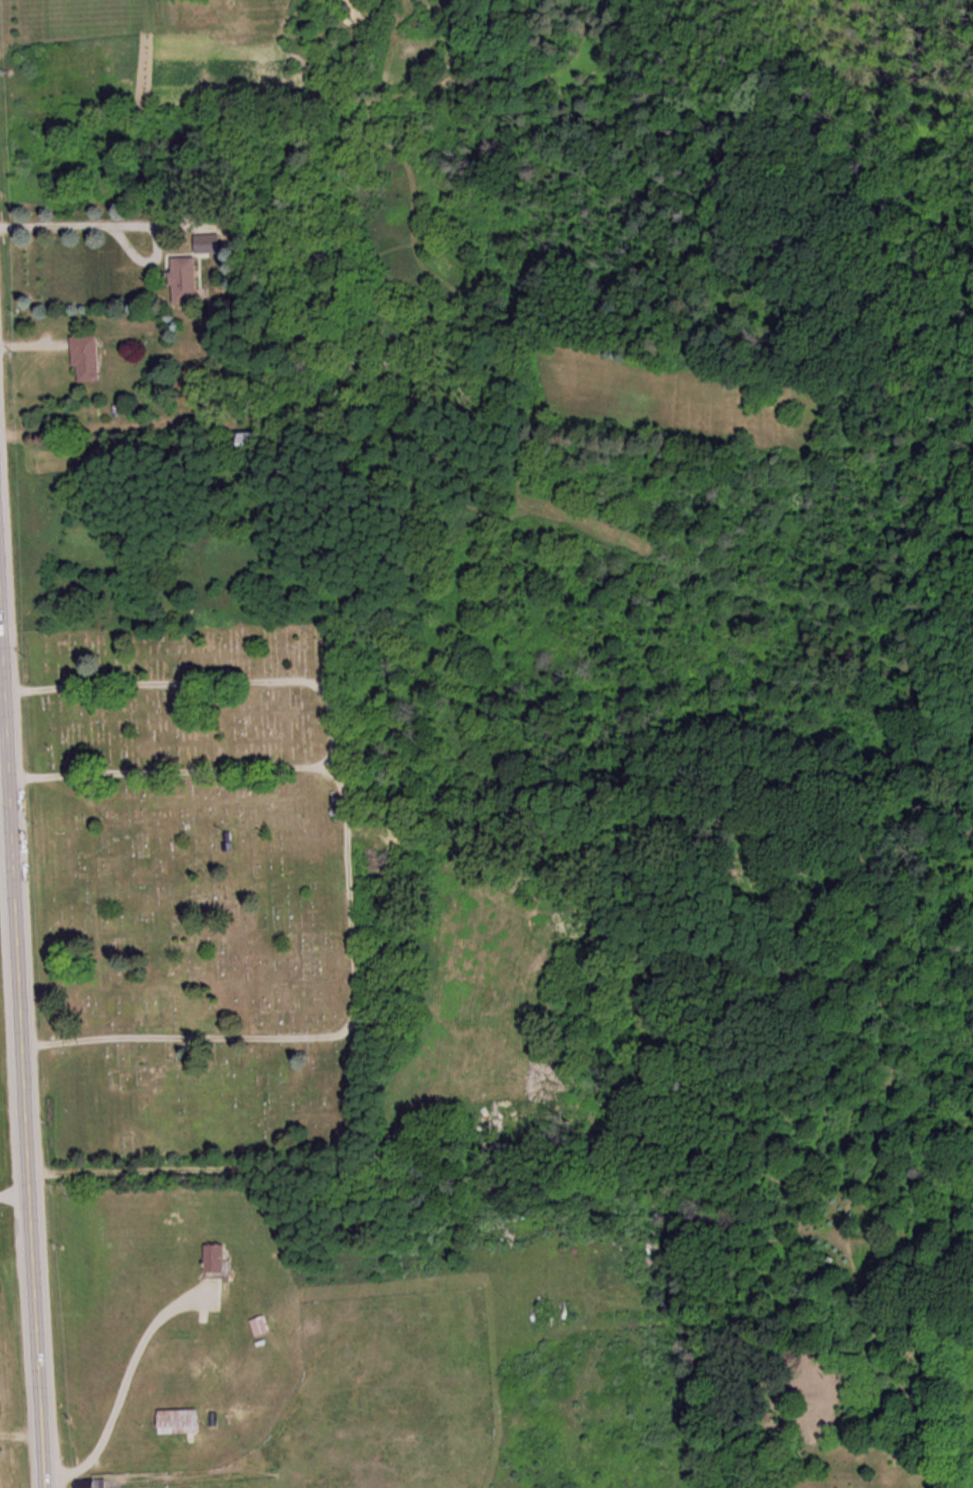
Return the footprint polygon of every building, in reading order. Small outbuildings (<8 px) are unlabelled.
[(195,255),(218,255),(218,236),(195,236),(195,255)] [(174,303),(196,303),(196,259),(174,259),(174,303)] [(76,367),(80,367),(80,383),(102,383),(102,337),(76,337),(76,367)] [(269,433),(228,433),(228,453),(269,453),(269,433)] [(231,1247),(212,1247),(212,1279),(231,1279),(231,1247)] [(253,1322),(258,1338),(272,1334),(267,1318),(253,1322)] [(162,1412),(162,1435),(203,1435),(203,1412),(162,1412)]
